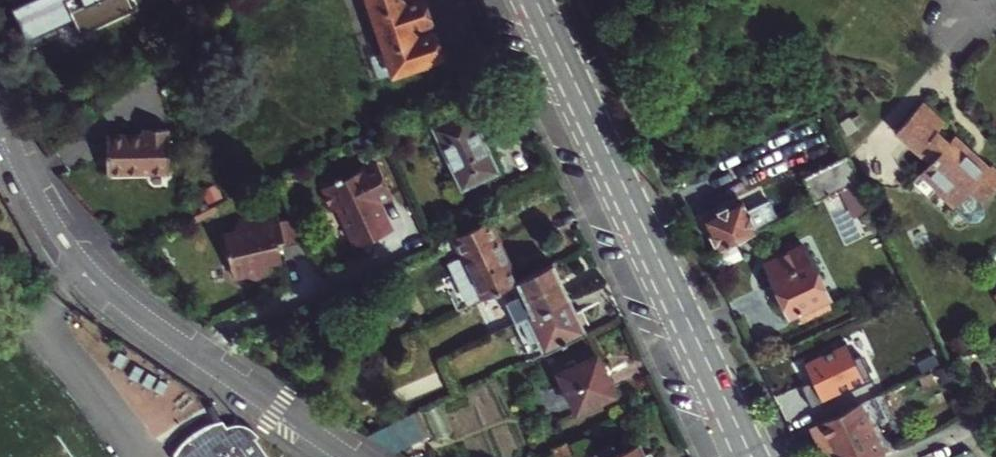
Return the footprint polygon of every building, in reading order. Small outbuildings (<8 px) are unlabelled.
[(81,30),(135,7),(132,0),(8,0),(23,35),(75,14),(81,30)] [(381,39),(366,43),(379,77),(399,69),(404,73),(415,70),(417,63),(442,56),(440,50),(442,46),(440,40),(436,38),(424,0),(367,0),(381,39)] [(185,51),(156,72),(165,85),(194,63),(185,51)] [(955,135),(949,142),(937,130),(944,123),(922,103),(894,133),(928,164),(922,170),(941,186),(936,192),(953,207),(968,220),(977,220),(983,213),(982,204),(980,203),(995,186),(995,170),(990,165),(989,166),(980,158),(976,162),(964,151),(968,147),(955,135)] [(469,111),(433,128),(461,188),(497,171),(469,111)] [(140,134),(106,135),(107,174),(170,172),(169,128),(140,129),(140,134)] [(980,158),(968,147),(964,151),(976,162),(980,158)] [(815,202),(858,181),(846,156),(804,177),(815,202)] [(332,210),(340,207),(358,246),(392,231),(378,199),(391,194),(377,163),(341,179),(340,176),(334,178),(336,182),(322,188),(332,210)] [(719,248),(777,220),(768,201),(745,212),(741,203),(705,220),(719,248)] [(231,226),(222,228),(228,272),(242,269),(252,276),(263,261),(277,260),(275,240),(281,239),(277,207),(251,211),(252,220),(242,214),(231,226)] [(489,221),(455,237),(482,297),(507,285),(516,281),(489,221)] [(734,245),(707,258),(713,271),(740,258),(734,245)] [(805,246),(765,265),(788,313),(794,311),(799,321),(833,305),(805,246)] [(551,263),(516,281),(507,285),(519,309),(529,305),(534,314),(568,298),(551,263)] [(585,332),(568,298),(534,314),(520,321),(530,342),(537,339),(543,352),(585,332)] [(814,378),(803,382),(810,402),(870,380),(855,339),(807,357),(814,378)] [(596,356),(560,373),(576,409),(612,392),(596,356)] [(811,427),(820,446),(828,442),(835,456),(880,456),(883,455),(872,430),(879,427),(873,414),(865,417),(859,403),(811,427)] [(366,413),(359,420),(371,430),(377,423),(366,413)] [(250,428),(243,426),(237,426),(229,426),(225,421),(200,430),(188,435),(178,442),(174,446),(165,456),(270,456),(256,437),(260,435),(250,428)] [(606,456),(644,456),(637,442),(606,456)]
